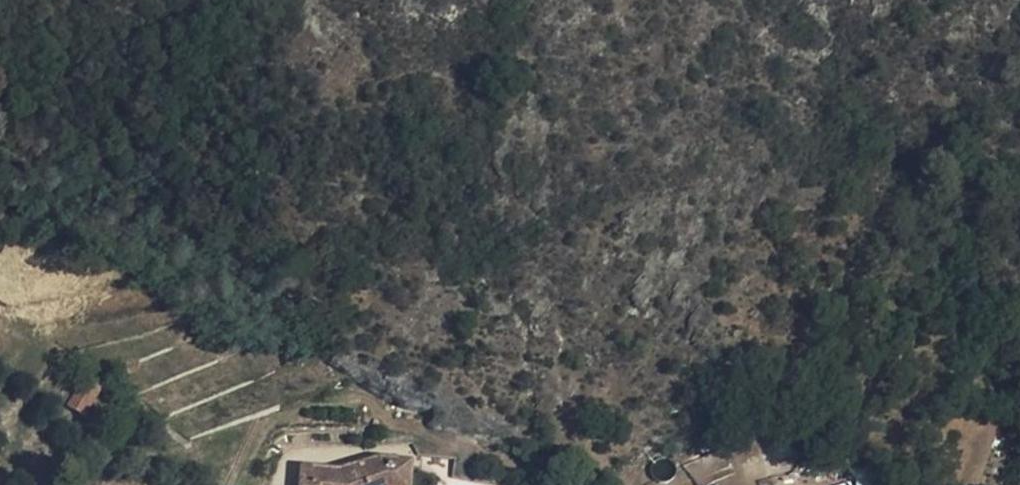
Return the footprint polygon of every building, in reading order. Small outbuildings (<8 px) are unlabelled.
[(127,363),(116,365),(120,374),(131,371),(127,363)] [(103,384),(87,374),(69,402),(85,413),(103,384)] [(354,484),(367,484),(374,482),(394,483),(396,449),(365,447),(325,462),(287,458),(287,468),(348,469),(354,484)] [(348,469),(287,468),(286,484),(354,484),(348,469)]
